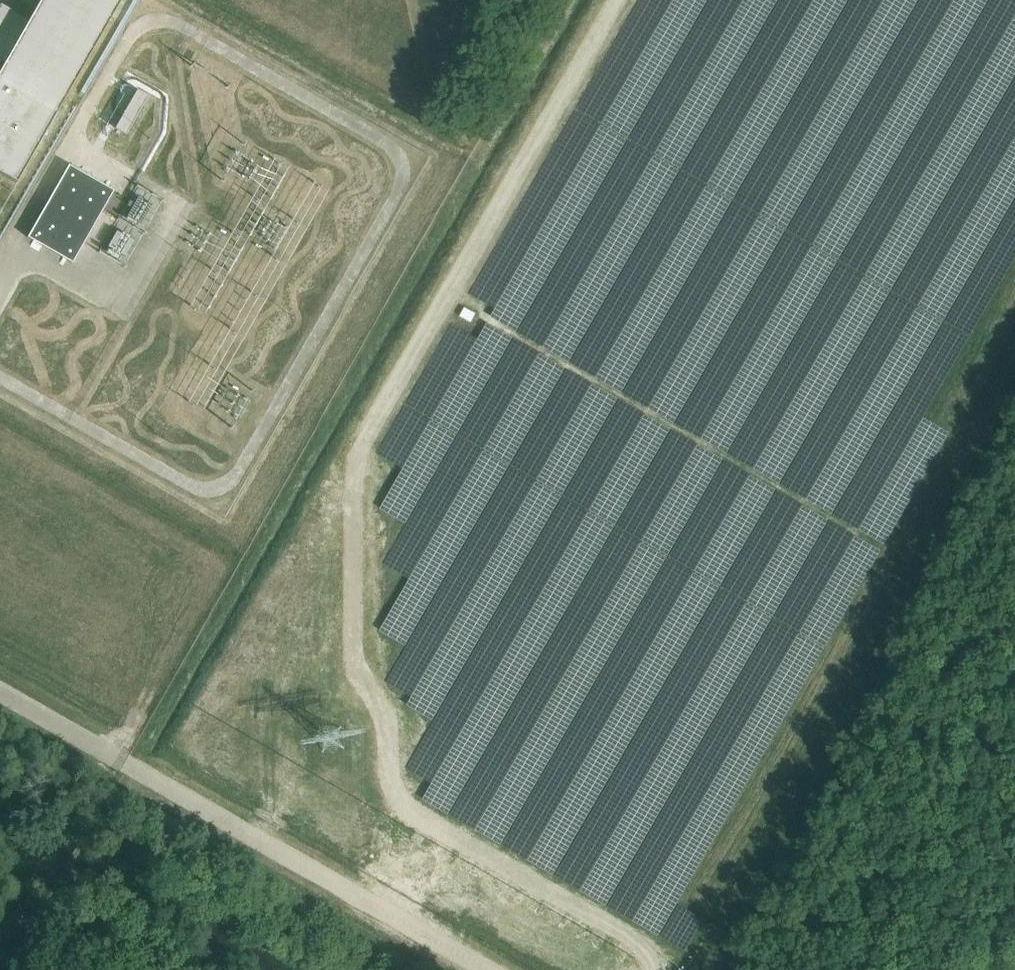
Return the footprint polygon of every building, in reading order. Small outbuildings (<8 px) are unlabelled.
[(0,67),(0,174),(14,182),(119,0),(38,0),(0,67)] [(120,88),(92,138),(103,145),(132,95),(120,88)] [(71,262),(112,190),(67,164),(26,236),(71,262)]
